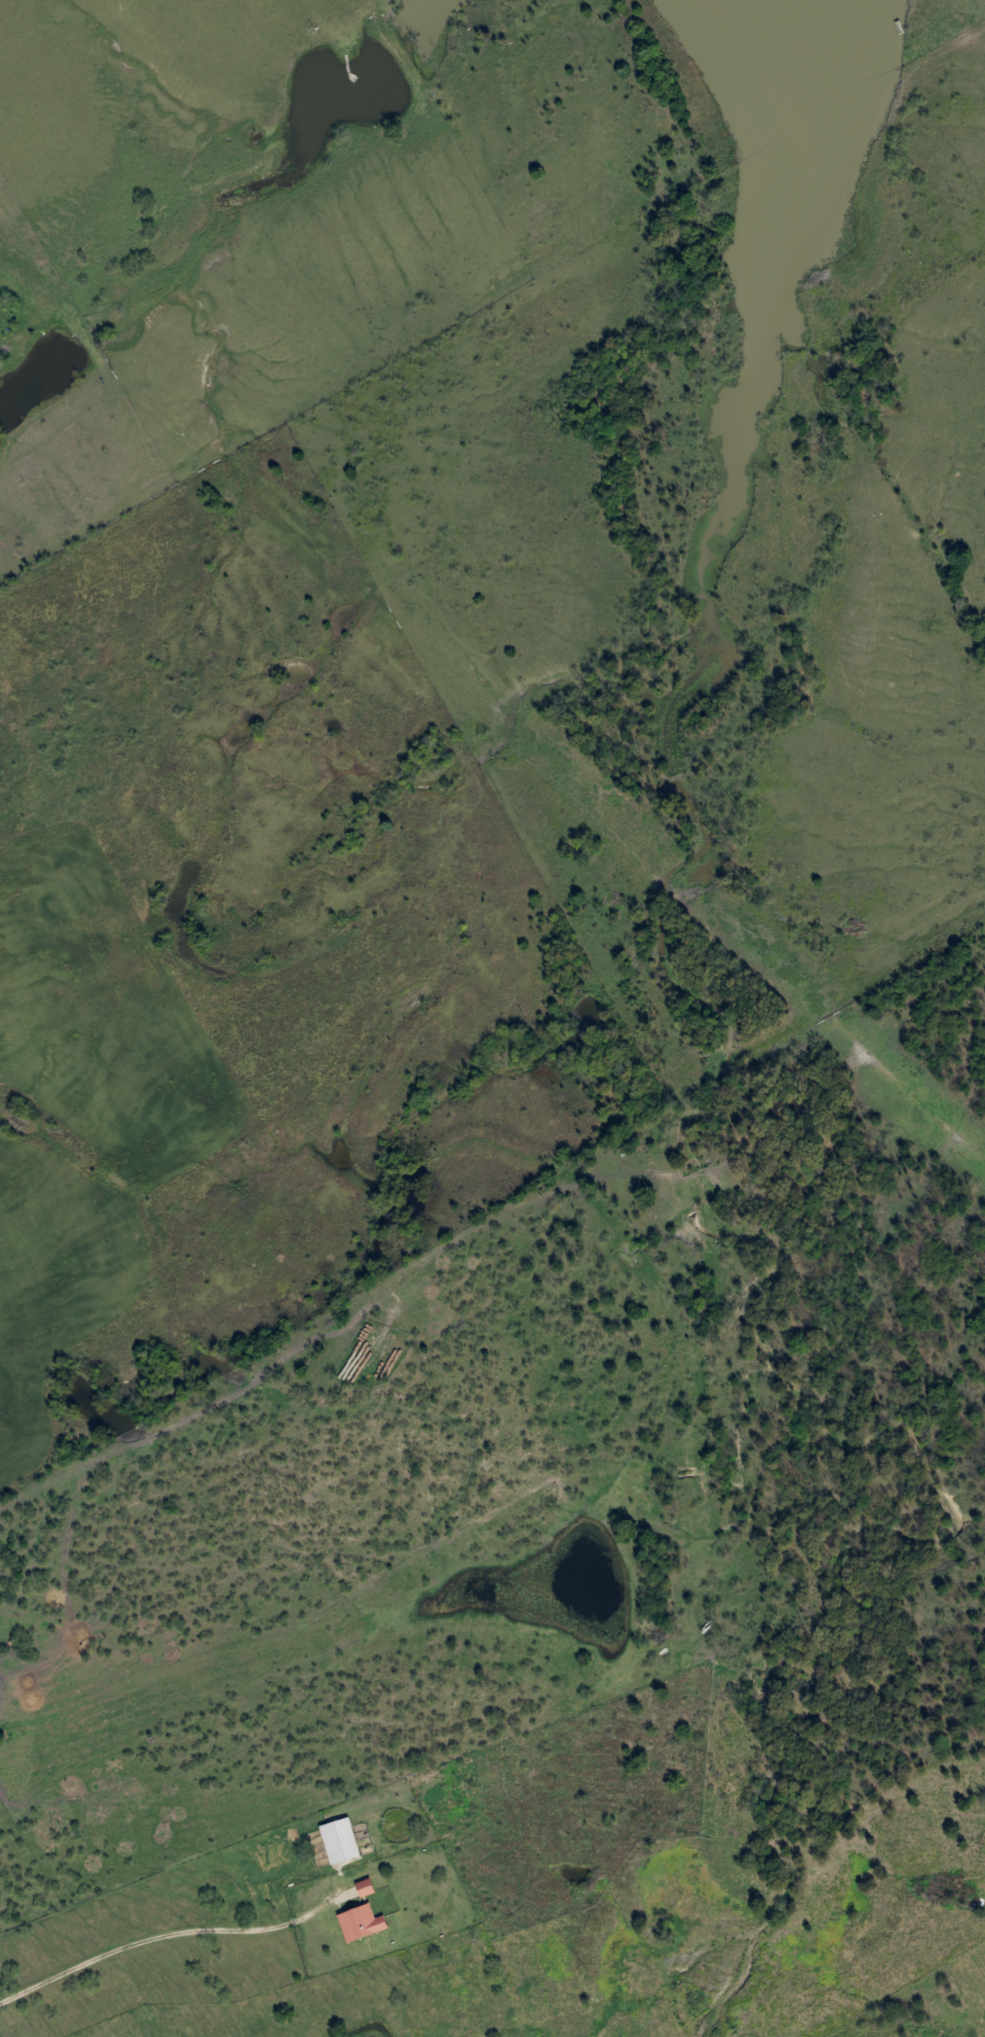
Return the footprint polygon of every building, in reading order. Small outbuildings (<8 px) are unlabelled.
[(348,1816),(360,1856),(330,1865),(319,1825),(348,1816)] [(373,1891),(360,1896),(355,1884),(368,1879),(373,1891)] [(336,1913),(369,1903),(374,1917),(383,1914),(387,1929),(345,1942),(336,1913)]
